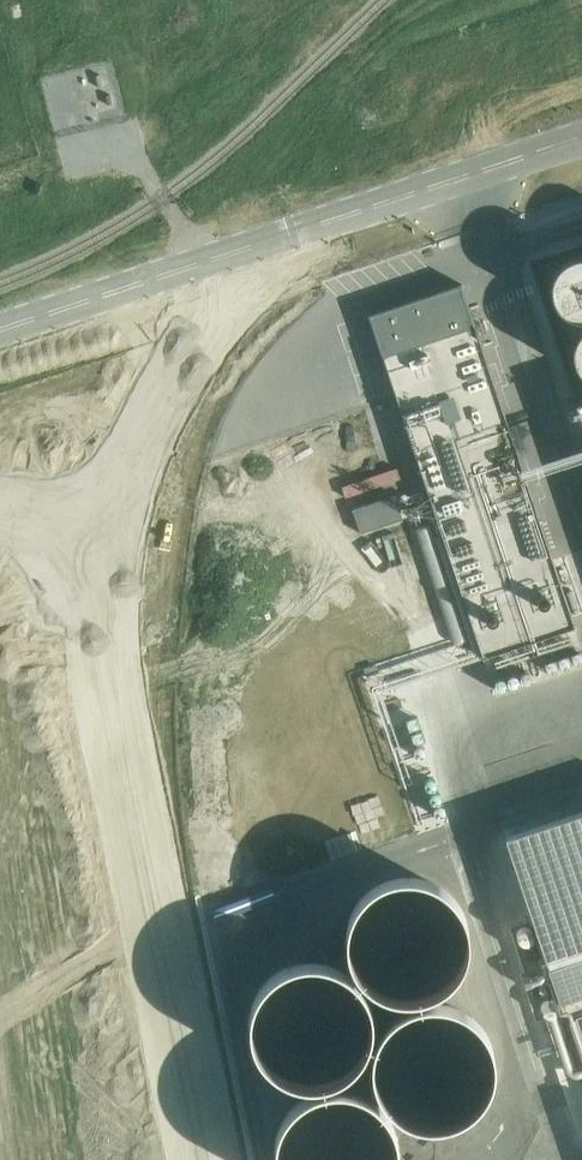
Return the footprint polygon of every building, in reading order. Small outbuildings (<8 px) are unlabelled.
[(574,257),(565,262),(558,269),(553,278),(552,289),(554,299),(559,307),(567,314),(577,318),(581,318),(581,256),(574,257)] [(463,285),(369,316),(483,658),(575,626),(463,285)] [(578,333),(574,342),(572,353),(575,363),(580,372),(581,373),(581,329),(578,333)] [(506,838),(581,1067),(581,813),(506,838)] [(426,874),(405,871),(385,874),(367,885),(353,901),(346,921),(346,941),(352,959),(364,974),(379,985),(397,991),(416,990),(434,984),(449,973),(460,957),(466,939),(465,920),(458,901),(444,885),(426,874)] [(331,969),(311,966),(290,969),(272,980),(259,996),(252,1016),(252,1036),(258,1054),(269,1069),(285,1080),(303,1086),(322,1085),(340,1079),(355,1068),(366,1052),(371,1034),(370,1015),(363,995),(350,980),(331,969)]
